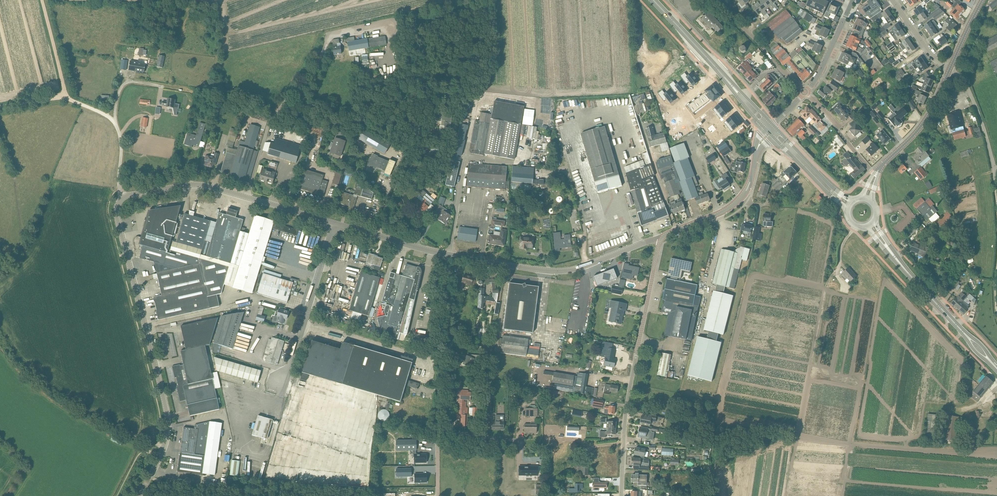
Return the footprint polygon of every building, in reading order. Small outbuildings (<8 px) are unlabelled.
[(739,3),(737,4),(742,11),(748,6),(746,4),(749,1),(748,0),(742,0),(739,3)] [(757,4),(765,15),(767,13),(765,10),(768,8),(762,0),(761,0),(757,4)] [(773,9),(775,7),(769,0),(762,0),(768,8),(771,6),(773,9)] [(806,6),(810,8),(809,9),(813,11),(814,9),(822,13),(821,15),(823,16),(829,2),(828,2),(823,0),(809,0),(806,6)] [(869,4),(863,9),(868,16),(874,12),(880,7),(878,3),(877,3),(875,0),(873,2),(871,0),(867,2),(869,4)] [(953,5),(952,6),(954,9),(956,10),(955,10),(961,15),(965,10),(959,5),(962,2),(959,0),(953,0),(955,2),(953,5)] [(832,4),(830,3),(824,17),(829,19),(835,5),(834,5),(834,6),(831,5),(832,4)] [(761,13),(764,16),(765,15),(757,4),(752,7),(758,15),(761,13)] [(837,6),(835,5),(829,19),(833,21),(834,21),(833,21),(835,16),(836,16),(836,15),(837,13),(838,12),(837,12),(838,10),(839,10),(838,10),(839,8),(840,8),(840,7),(839,7),(837,6)] [(914,11),(918,17),(923,13),(921,10),(924,7),(923,5),(914,11)] [(934,12),(931,14),(933,17),(942,11),(939,8),(934,12)] [(799,26),(786,9),(767,24),(779,39),(782,37),(787,44),(803,31),(799,26)] [(811,24),(811,23),(815,18),(801,9),(798,14),(800,15),(800,16),(811,24)] [(884,16),(886,19),(891,15),(888,10),(879,16),(881,18),(884,16)] [(927,10),(923,13),(918,17),(922,22),(930,16),(929,14),(927,10)] [(957,19),(961,15),(955,10),(953,12),(952,11),(950,13),(957,19)] [(935,20),(942,16),(945,14),(942,11),(933,17),(935,20)] [(698,19),(703,25),(712,16),(709,13),(705,17),(703,15),(698,19)] [(895,21),(891,15),(886,19),(888,22),(885,24),(887,26),(895,21)] [(711,28),(713,27),(718,22),(712,16),(703,25),(709,31),(711,28)] [(862,27),(866,29),(868,24),(864,22),(866,19),(859,16),(858,19),(856,24),(862,27)] [(924,26),(928,32),(937,25),(933,20),(924,26)] [(957,25),(952,20),(949,25),(948,26),(953,29),(957,25)] [(723,28),(718,22),(713,27),(718,32),(723,28)] [(858,35),(862,37),(866,29),(862,27),(856,24),(853,29),(859,32),(858,35)] [(826,38),(829,30),(823,28),(817,25),(815,29),(821,32),(819,35),(826,38)] [(888,31),(892,36),(902,30),(898,25),(888,31)] [(941,31),(937,25),(928,32),(932,37),(936,34),(941,31)] [(888,33),(886,30),(879,35),(878,35),(880,39),(888,33)] [(905,35),(902,30),(892,36),(896,42),(905,35)] [(862,37),(858,35),(853,33),(846,46),(861,53),(865,43),(861,39),(862,37)] [(937,44),(939,43),(942,46),(948,42),(942,34),(939,35),(934,39),(937,44)] [(983,43),(988,52),(996,47),(996,35),(983,43)] [(347,43),(350,56),(377,51),(375,38),(347,43)] [(338,39),(332,40),(333,44),(334,48),(333,48),(334,55),(339,54),(341,54),(339,43),(338,39)] [(900,45),(903,50),(912,44),(908,39),(900,45)] [(815,44),(810,41),(808,45),(814,48),(812,51),(819,54),(822,46),(816,43),(815,44)] [(777,44),(770,49),(783,65),(787,62),(792,59),(788,55),(784,49),(783,50),(781,47),(780,48),(777,44)] [(912,44),(903,50),(907,55),(915,50),(912,44)] [(788,63),(798,75),(805,69),(810,75),(816,65),(803,50),(799,47),(796,51),(795,49),(788,55),(792,59),(788,63)] [(843,53),(839,61),(853,67),(854,64),(860,66),(862,61),(857,54),(853,52),(851,56),(843,53)] [(912,64),(915,69),(924,63),(921,58),(912,64)] [(138,62),(130,61),(130,65),(129,70),(136,72),(136,71),(144,72),(145,67),(146,64),(142,63),(142,61),(138,61),(138,62)] [(746,61),(738,68),(751,82),(757,76),(752,70),(753,69),(750,65),(747,61),(746,61)] [(924,63),(915,69),(915,70),(918,68),(920,70),(917,72),(919,75),(928,68),(924,63)] [(810,75),(805,69),(798,75),(798,76),(796,77),(799,80),(800,79),(803,82),(810,75)] [(844,73),(836,69),(832,78),(840,82),(844,73)] [(901,69),(894,74),(898,80),(898,81),(904,77),(903,76),(905,74),(901,69)] [(925,81),(924,84),(931,87),(934,81),(927,78),(927,77),(931,75),(928,71),(922,76),(923,77),(922,80),(925,81)] [(690,81),(694,86),(698,82),(692,73),(687,77),(685,74),(682,77),(687,83),(690,81)] [(767,80),(760,87),(765,92),(779,79),(773,73),(770,74),(765,79),(767,80)] [(832,81),(829,86),(837,91),(839,86),(832,81)] [(678,90),(682,95),(687,91),(680,82),(676,86),(674,83),(671,85),(676,92),(678,90)] [(928,93),(931,87),(924,84),(921,83),(919,86),(918,89),(928,93)] [(706,92),(688,107),(693,114),(710,101),(712,100),(714,102),(721,97),(718,93),(720,92),(716,88),(715,89),(712,86),(705,91),(706,92)] [(821,88),(817,93),(824,99),(828,93),(829,94),(832,91),(826,86),(823,89),(821,88)] [(479,125),(474,124),(469,151),(471,151),(471,152),(471,153),(475,154),(484,156),(484,154),(514,160),(526,94),(496,88),(493,106),(483,104),(479,125)] [(667,98),(671,103),(676,100),(669,91),(664,95),(662,92),(660,94),(664,100),(667,98)] [(769,95),(763,101),(768,107),(776,99),(769,91),(767,93),(769,95)] [(644,94),(633,97),(635,103),(636,102),(637,105),(635,106),(637,115),(638,115),(641,114),(640,113),(644,112),(641,104),(642,104),(641,101),(645,99),(644,94)] [(917,102),(923,105),(926,98),(918,94),(917,97),(919,98),(917,102)] [(174,109),(175,100),(168,99),(167,102),(163,101),(162,105),(166,106),(166,108),(174,109)] [(835,110),(839,116),(845,111),(842,107),(845,104),(841,99),(837,103),(840,106),(835,110)] [(701,116),(705,113),(714,106),(712,103),(698,114),(699,115),(694,118),(696,120),(701,116)] [(713,110),(717,115),(725,108),(721,103),(713,110)] [(807,107),(800,113),(803,116),(802,118),(805,121),(810,117),(817,124),(822,120),(816,114),(817,114),(816,114),(815,115),(813,113),(815,112),(811,108),(810,110),(807,107)] [(729,113),(725,108),(717,115),(720,119),(729,113)] [(896,116),(894,117),(897,120),(898,119),(900,122),(901,121),(903,120),(902,118),(908,113),(903,108),(897,113),(894,108),(892,110),(891,110),(894,113),(896,116)] [(453,113),(436,111),(436,115),(431,114),(430,124),(435,125),(435,124),(434,124),(434,121),(441,122),(441,126),(440,126),(439,135),(450,136),(453,113)] [(845,111),(839,116),(844,121),(849,116),(852,120),(856,116),(852,111),(848,114),(845,111)] [(880,121),(876,117),(872,111),(869,113),(874,119),(873,119),(877,124),(880,121)] [(959,112),(948,116),(950,125),(948,126),(950,134),(952,133),(954,140),(961,138),(966,137),(959,112)] [(896,116),(894,113),(888,118),(895,126),(896,125),(898,127),(899,126),(899,127),(899,126),(901,126),(902,124),(903,123),(901,121),(900,122),(898,119),(897,120),(894,117),(896,116)] [(728,127),(738,119),(734,115),(724,123),(728,127)] [(738,119),(728,127),(731,132),(742,124),(738,119)] [(792,124),(803,135),(805,133),(802,130),(801,131),(800,130),(804,125),(798,119),(792,124)] [(196,135),(187,133),(186,140),(184,145),(192,147),(193,144),(195,145),(194,146),(199,147),(200,142),(205,124),(200,123),(198,129),(196,135)] [(823,123),(818,128),(821,132),(826,127),(823,123)] [(237,150),(233,149),(227,148),(222,168),(220,172),(230,175),(230,177),(249,183),(258,152),(253,150),(260,127),(250,124),(244,142),(240,141),(237,150)] [(800,137),(803,135),(792,124),(787,130),(793,136),(797,132),(798,134),(797,134),(800,137)] [(862,131),(856,124),(849,130),(855,136),(862,131)] [(815,134),(817,132),(810,126),(807,129),(814,135),(815,134)] [(975,126),(973,127),(974,129),(973,129),(976,139),(982,137),(979,127),(976,128),(975,126)] [(606,127),(581,134),(586,150),(591,169),(598,192),(622,185),(606,127)] [(646,129),(651,147),(667,142),(664,133),(655,135),(653,127),(646,129)] [(876,135),(881,141),(884,144),(885,144),(886,144),(888,142),(888,141),(890,139),(883,130),(876,135)] [(361,140),(387,155),(393,146),(366,131),(361,140)] [(274,144),(271,143),(267,154),(296,163),(301,145),(275,138),(274,144)] [(345,141),(335,138),(330,153),(340,157),(345,141)] [(720,151),(728,146),(725,142),(717,147),(720,151)] [(871,145),(866,150),(872,156),(879,149),(872,142),(870,144),(871,145)] [(695,198),(698,205),(710,200),(708,194),(704,195),(703,191),(698,193),(695,186),(698,185),(688,158),(690,157),(684,143),(670,148),(675,162),(674,163),(681,182),(680,182),(687,201),(695,198)] [(720,152),(723,157),(731,151),(728,146),(720,151),(720,152)] [(920,147),(917,150),(920,153),(914,158),(917,161),(915,162),(918,165),(929,156),(924,150),(923,151),(920,147)] [(850,155),(848,152),(843,156),(846,159),(842,162),(846,167),(849,164),(855,171),(850,174),(854,179),(865,169),(862,165),(861,166),(852,154),(850,155)] [(213,158),(205,156),(204,162),(206,163),(205,166),(212,168),(213,165),(215,166),(219,154),(215,153),(213,158)] [(645,153),(641,154),(645,166),(650,164),(645,153)] [(378,156),(373,154),(370,163),(376,166),(376,167),(385,170),(384,173),(390,176),(395,162),(391,160),(389,160),(388,162),(377,157),(378,156)] [(712,154),(706,158),(710,164),(716,160),(712,154)] [(664,178),(671,197),(673,196),(677,195),(680,194),(679,191),(680,190),(680,188),(677,189),(673,179),(675,179),(673,172),(676,170),(671,156),(658,160),(658,162),(655,163),(662,179),(664,178)] [(451,161),(445,185),(454,187),(460,162),(451,161)] [(746,163),(736,161),(736,164),(732,164),(731,166),(735,167),(734,172),(738,173),(738,171),(744,172),(746,163)] [(645,166),(626,173),(638,214),(642,226),(649,223),(654,222),(669,216),(654,175),(655,175),(652,163),(650,164),(645,166)] [(505,185),(507,166),(473,164),(468,164),(467,187),(505,190),(505,185)] [(902,174),(907,169),(903,165),(898,169),(902,174)] [(533,180),(534,168),(512,166),(511,182),(531,184),(531,191),(532,191),(533,187),(555,188),(555,184),(552,184),(552,183),(546,183),(546,184),(544,183),(544,180),(533,180)] [(790,167),(776,180),(780,183),(783,187),(797,173),(797,172),(797,171),(796,170),(795,170),(791,167),(790,167)] [(921,180),(927,175),(921,168),(915,173),(921,180)] [(268,170),(263,169),(261,175),(259,174),(258,179),(265,181),(265,180),(267,181),(267,182),(268,182),(272,183),(275,173),(268,170)] [(309,171),(305,170),(299,189),(313,193),(314,192),(323,195),(325,186),(326,187),(328,182),(322,180),(324,175),(317,173),(309,171)] [(716,180),(712,183),(717,191),(721,188),(722,189),(722,188),(723,190),(724,189),(725,191),(728,188),(727,187),(730,185),(727,181),(730,179),(726,173),(721,176),(724,180),(719,183),(716,180)] [(775,188),(777,186),(780,183),(776,180),(775,178),(771,180),(774,183),(772,185),(775,188)] [(770,185),(762,183),(760,192),(759,194),(762,195),(766,197),(770,185)] [(364,186),(357,184),(354,194),(371,200),(373,193),(364,186)] [(940,186),(929,190),(931,194),(941,190),(940,186)] [(280,192),(291,196),(293,191),(282,187),(280,192)] [(430,196),(421,189),(417,193),(426,201),(420,209),(424,212),(425,211),(428,214),(434,207),(431,204),(434,200),(437,196),(433,193),(430,196)] [(353,195),(343,193),(341,199),(340,203),(349,206),(347,210),(353,212),(357,198),(353,197),(353,195)] [(675,201),(679,212),(685,209),(683,202),(682,202),(681,199),(679,200),(677,195),(673,196),(675,201)] [(925,202),(922,198),(913,205),(927,221),(929,219),(938,211),(933,206),(935,204),(929,198),(925,202)] [(679,212),(675,201),(670,203),(674,214),(679,212)] [(419,207),(414,203),(410,208),(415,212),(419,207)] [(437,214),(438,212),(441,214),(441,215),(438,219),(445,224),(450,216),(443,211),(445,209),(442,207),(438,204),(433,212),(437,214)] [(181,264),(176,243),(173,241),(170,240),(172,232),(174,233),(181,206),(149,211),(141,237),(139,237),(137,237),(135,237),(134,239),(134,240),(134,247),(134,248),(135,251),(135,252),(136,257),(154,262),(156,270),(181,264)] [(941,226),(949,219),(952,217),(948,211),(943,215),(945,216),(937,222),(937,223),(933,227),(931,225),(926,229),(932,236),(942,228),(941,226)] [(217,223),(185,214),(176,243),(181,264),(198,260),(232,271),(244,232),(240,231),(243,220),(219,213),(217,223)] [(767,226),(773,227),(773,222),(771,222),(772,215),(764,214),(763,226),(767,226)] [(230,280),(228,286),(233,288),(252,294),(262,262),(264,262),(266,257),(263,256),(272,228),(296,236),(298,231),(274,223),(274,221),(255,216),(249,234),(244,232),(232,271),(230,280)] [(497,218),(493,217),(493,219),(492,219),(491,226),(489,226),(489,228),(491,228),(491,229),(494,229),(494,225),(501,226),(501,229),(500,236),(489,234),(488,244),(504,246),(507,230),(502,230),(503,226),(504,227),(505,221),(496,220),(497,218)] [(743,224),(741,231),(748,232),(747,236),(750,236),(753,226),(746,224),(745,225),(743,224)] [(459,227),(457,239),(476,242),(477,230),(459,227)] [(915,232),(911,228),(905,234),(909,238),(915,232)] [(560,232),(553,233),(555,252),(560,251),(560,249),(562,248),(561,239),(560,232)] [(564,239),(561,239),(562,248),(568,248),(567,239),(570,239),(570,235),(563,235),(564,239)] [(533,238),(521,236),(520,246),(520,248),(524,248),(524,246),(531,247),(531,243),(533,243),(533,238)] [(926,247),(913,242),(910,250),(917,253),(916,255),(921,257),(921,256),(927,259),(938,262),(939,257),(929,253),(931,249),(926,247)] [(741,247),(733,252),(722,249),(712,283),(717,284),(716,291),(714,291),(705,329),(709,330),(707,339),(697,337),(688,375),(712,381),(721,342),(717,341),(719,333),(724,334),(734,295),(724,293),(725,287),(728,287),(734,289),(740,269),(742,259),(747,261),(750,249),(745,248),(741,247)] [(375,255),(369,253),(366,263),(380,267),(383,258),(375,256),(375,255)] [(671,280),(667,279),(663,299),(666,300),(665,304),(663,304),(662,312),(663,312),(669,313),(664,335),(691,341),(700,297),(695,296),(697,285),(686,283),(677,281),(678,278),(681,279),(683,271),(690,272),(692,262),(671,258),(668,276),(671,277),(671,280)] [(162,295),(230,280),(232,271),(198,260),(181,264),(156,270),(158,278),(162,295)] [(391,273),(382,301),(387,303),(387,305),(386,305),(384,311),(385,316),(377,318),(380,327),(382,328),(380,334),(397,339),(399,333),(407,335),(417,291),(420,274),(421,272),(421,271),(420,269),(418,268),(417,267),(416,267),(413,266),(412,266),(410,266),(410,265),(410,266),(406,265),(406,264),(403,276),(391,273)] [(623,268),(621,278),(626,279),(627,274),(635,275),(635,272),(637,273),(638,273),(639,268),(628,266),(627,269),(624,268),(623,268)] [(856,276),(849,268),(843,273),(851,281),(856,276)] [(590,277),(594,287),(613,279),(610,269),(590,277)] [(281,275),(264,270),(257,294),(287,303),(290,294),(293,295),(298,280),(290,278),(289,282),(280,279),(281,275)] [(361,272),(349,311),(368,316),(372,301),(379,277),(361,272)] [(461,281),(459,287),(462,288),(464,283),(473,285),(475,281),(474,280),(475,277),(470,276),(470,277),(464,275),(462,282),(461,281)] [(484,297),(483,303),(485,303),(485,300),(497,302),(498,293),(499,293),(499,290),(496,290),(495,282),(494,282),(493,281),(494,281),(493,279),(489,279),(489,281),(484,282),(484,289),(485,284),(489,284),(489,285),(492,285),(493,291),(492,291),(492,294),(493,294),(492,298),(484,297)] [(224,285),(228,286),(230,280),(162,295),(154,297),(158,314),(154,315),(157,324),(168,321),(167,318),(220,306),(217,295),(221,294),(224,285)] [(952,287),(957,291),(960,286),(955,282),(952,287)] [(503,329),(533,333),(539,287),(509,283),(503,329)] [(622,288),(612,286),(611,292),(621,294),(622,288)] [(955,300),(951,303),(957,309),(960,307),(959,306),(963,303),(962,302),(964,301),(967,297),(962,292),(955,300)] [(974,298),(970,294),(967,297),(970,300),(972,301),(973,300),(976,302),(977,300),(974,298)] [(612,309),(610,322),(621,324),(623,314),(622,314),(623,311),(625,311),(626,304),(622,303),(610,301),(609,308),(612,309)] [(957,309),(963,314),(968,308),(967,307),(969,306),(964,301),(962,302),(963,303),(959,306),(960,307),(957,309)] [(264,307),(260,306),(256,320),(263,323),(265,317),(262,315),(264,307)] [(289,312),(279,309),(277,317),(278,317),(276,322),(283,324),(284,319),(286,319),(289,312)] [(233,349),(244,312),(222,316),(214,343),(233,349)] [(181,352),(206,347),(205,346),(210,345),(218,318),(181,326),(186,350),(181,351),(181,352)] [(528,339),(503,336),(500,353),(526,356),(528,339)] [(284,341),(273,338),(265,361),(277,365),(284,343),(284,341)] [(405,385),(418,389),(419,384),(407,380),(409,374),(411,375),(414,368),(411,367),(412,363),(347,344),(343,342),(340,350),(312,342),(300,380),(305,381),(307,374),(400,402),(405,385)] [(176,378),(177,382),(212,374),(206,347),(181,352),(183,365),(180,366),(180,365),(172,366),(175,378),(176,378)] [(615,349),(609,348),(607,358),(605,357),(604,365),(606,365),(606,369),(612,370),(613,367),(614,367),(615,360),(613,359),(615,349)] [(658,375),(667,377),(671,355),(662,353),(658,375)] [(458,356),(455,360),(463,366),(463,365),(468,367),(470,368),(473,362),(480,362),(481,355),(470,354),(470,357),(467,356),(465,360),(458,356)] [(261,371),(214,358),(217,371),(258,383),(261,371)] [(212,374),(177,382),(178,386),(177,386),(180,402),(186,400),(190,416),(219,409),(218,403),(221,402),(220,398),(217,399),(214,389),(221,387),(217,372),(212,374)] [(554,372),(552,383),(573,386),(574,375),(554,372)] [(579,373),(576,387),(575,386),(575,388),(573,387),(556,384),(555,389),(591,395),(593,388),(589,387),(589,389),(586,388),(588,374),(579,373)] [(994,382),(986,376),(970,396),(977,402),(994,382)] [(618,386),(605,384),(603,394),(609,395),(610,391),(617,393),(618,386)] [(458,403),(462,404),(462,407),(458,407),(457,418),(461,419),(461,423),(457,422),(457,426),(465,427),(465,423),(467,423),(468,414),(468,409),(468,407),(466,407),(466,402),(464,402),(464,400),(471,400),(471,399),(471,394),(468,394),(468,390),(457,390),(457,396),(460,396),(460,399),(458,399),(458,403)] [(494,414),(494,401),(484,401),(484,413),(494,414)] [(608,414),(614,414),(615,407),(609,406),(605,406),(605,410),(608,410),(608,414)] [(385,410),(384,410),(383,410),(382,410),(381,410),(381,411),(380,411),(380,412),(379,412),(379,413),(378,413),(378,414),(378,415),(378,416),(378,417),(378,418),(379,418),(379,419),(380,419),(380,420),(381,420),(381,421),(382,421),(383,421),(384,421),(385,421),(386,421),(387,421),(387,420),(388,420),(388,419),(389,419),(389,418),(389,417),(390,417),(390,416),(390,415),(390,414),(389,414),(389,413),(389,412),(388,412),(388,411),(387,411),(387,410),(386,410),(385,410)] [(926,438),(934,439),(936,415),(928,414),(926,438)] [(273,420),(258,415),(252,435),(267,439),(273,420)] [(642,416),(641,423),(650,425),(651,421),(655,422),(657,416),(651,415),(650,418),(642,416)] [(604,428),(607,428),(616,428),(616,422),(606,421),(607,418),(601,418),(601,423),(601,424),(604,424),(604,428)] [(503,419),(495,419),(495,421),(492,421),(492,429),(496,429),(496,430),(500,430),(500,429),(503,429),(503,419)] [(215,475),(221,429),(222,423),(210,421),(200,424),(195,425),(194,429),(184,427),(180,452),(178,464),(178,470),(177,472),(202,475),(202,474),(215,475)] [(524,424),(524,433),(537,433),(537,424),(524,424)] [(640,428),(638,437),(642,438),(643,435),(647,436),(649,428),(642,427),(642,428),(640,428)] [(615,435),(616,428),(607,428),(607,430),(606,432),(600,431),(600,437),(606,438),(606,434),(615,435)] [(396,440),(396,450),(412,450),(416,450),(416,440),(396,440)] [(641,456),(640,458),(644,458),(644,457),(645,457),(646,450),(636,448),(635,455),(641,456)] [(416,450),(412,450),(412,455),(414,455),(414,462),(426,462),(426,455),(416,455),(416,450)] [(644,458),(640,458),(632,458),(632,465),(640,465),(640,469),(649,470),(649,458),(644,458)] [(580,475),(583,475),(588,475),(588,462),(587,462),(587,459),(578,459),(578,466),(579,466),(579,467),(577,467),(577,471),(580,471),(580,475)] [(230,475),(238,476),(240,461),(232,460),(230,475)] [(520,467),(520,476),(538,476),(538,467),(520,467)] [(394,468),(394,476),(409,476),(409,468),(394,468)] [(414,474),(414,482),(426,482),(426,474),(414,474)] [(636,475),(632,475),(632,478),(632,479),(632,482),(639,482),(638,485),(638,487),(638,489),(647,490),(647,475),(639,475),(639,474),(636,474),(636,475)] [(599,488),(607,488),(607,483),(599,483),(599,479),(594,479),(594,483),(593,483),(593,488),(594,488),(594,491),(599,491),(599,488)]
